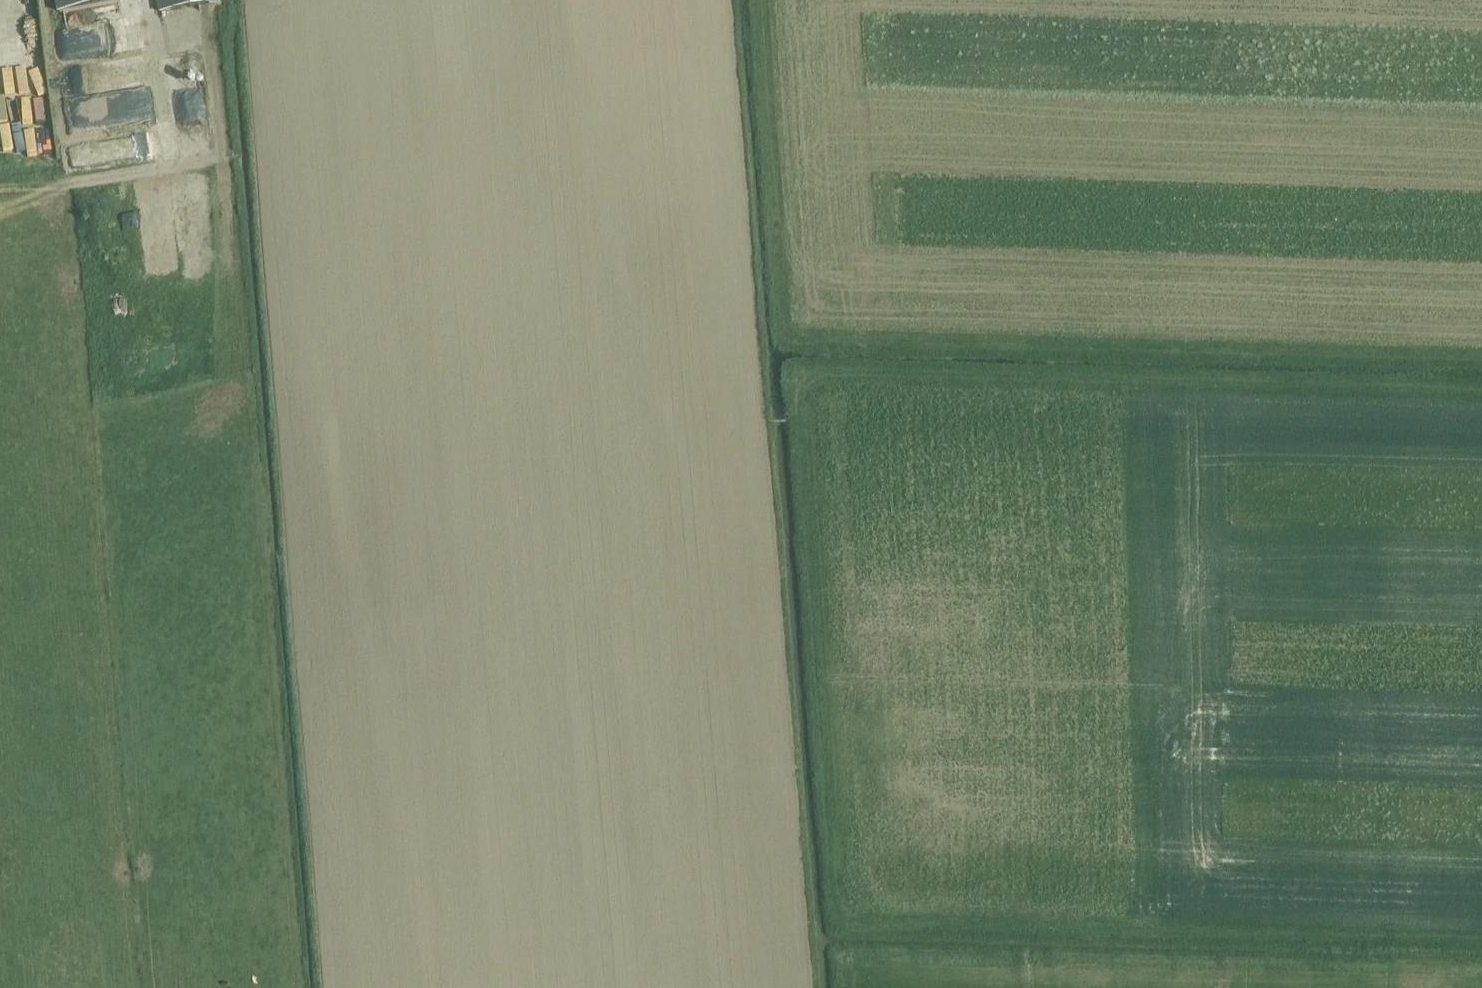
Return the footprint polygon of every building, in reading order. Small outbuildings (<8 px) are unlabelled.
[(61,12),(120,2),(120,0),(58,0),(61,12)] [(162,11),(220,0),(160,0),(162,11)]
